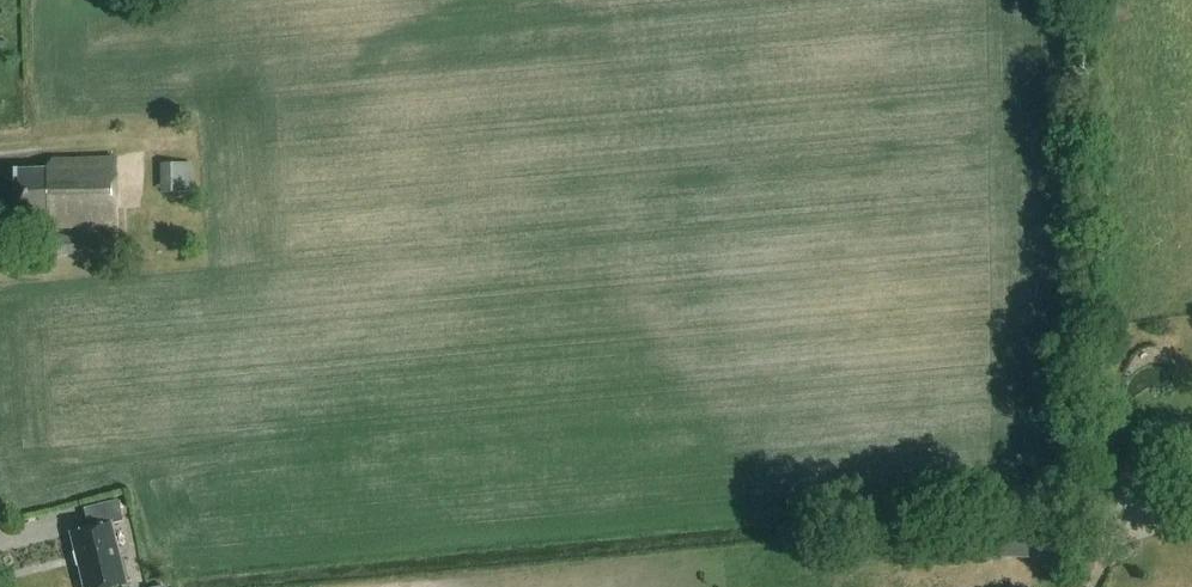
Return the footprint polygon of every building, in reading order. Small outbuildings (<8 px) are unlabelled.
[(117,228),(115,159),(52,160),(44,171),(15,172),(16,221),(47,220),(48,230),(117,228)] [(193,161),(164,161),(164,189),(193,190),(193,161)] [(118,503),(84,511),(89,531),(72,536),(85,586),(124,586),(124,585),(129,584),(123,559),(118,561),(109,527),(123,524),(118,503)]
